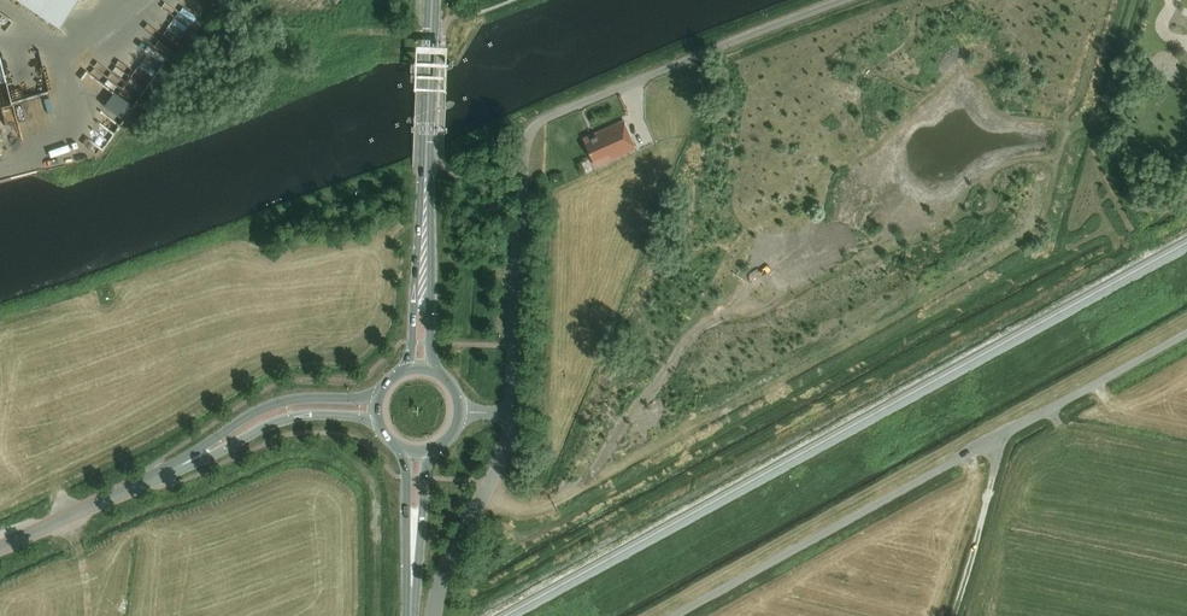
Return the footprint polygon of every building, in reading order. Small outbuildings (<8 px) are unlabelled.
[(58,26),(76,0),(19,0),(58,26)] [(182,1),(205,14),(212,1),(210,0),(182,0),(182,1)] [(4,47),(0,48),(0,108),(18,104),(4,47)] [(596,166),(636,149),(624,121),(584,138),(596,166)]
